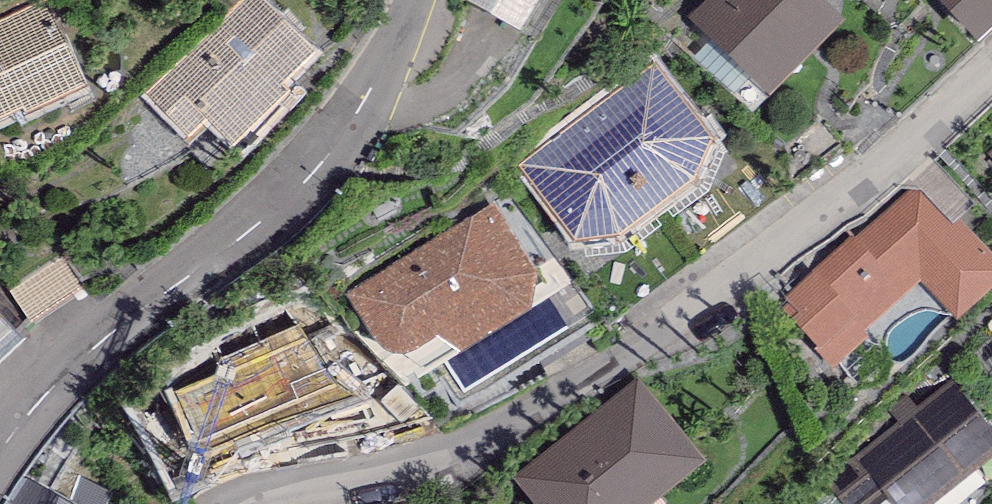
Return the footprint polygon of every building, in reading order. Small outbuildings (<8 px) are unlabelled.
[(0,18),(0,118),(20,109),(22,114),(89,82),(49,0),(38,0),(0,18)] [(146,91),(190,137),(208,119),(233,145),(290,90),(283,83),(316,52),(265,0),(240,0),(146,91)] [(520,29),(537,0),(469,0),(520,29)] [(688,17),(772,96),(845,18),(826,0),(704,0),(688,17)] [(981,43),(991,32),(991,0),(940,0),(981,43)] [(655,61),(517,164),(575,240),(622,235),(697,179),(714,136),(655,61)] [(777,304),(834,369),(869,340),(862,332),(919,279),(959,319),(991,288),(991,254),(959,217),(950,225),(921,191),(910,190),(855,239),(852,235),(777,304)] [(495,203),(344,293),(366,339),(372,336),(374,340),(379,346),(385,350),(391,352),(399,352),(407,351),(415,349),(438,334),(459,352),(531,307),(539,273),(495,203)] [(23,284),(38,316),(88,294),(74,261),(23,284)] [(0,314),(0,361),(23,338),(0,314)] [(278,337),(219,361),(221,365),(167,387),(196,457),(309,410),(278,337)] [(512,477),(533,503),(650,503),(706,460),(639,376),(512,477)] [(951,379),(917,406),(907,395),(890,408),(898,419),(826,477),(848,503),(864,503),(883,489),(896,503),(934,503),(991,457),(991,430),(951,379)] [(27,477),(12,503),(74,503),(27,477)]
